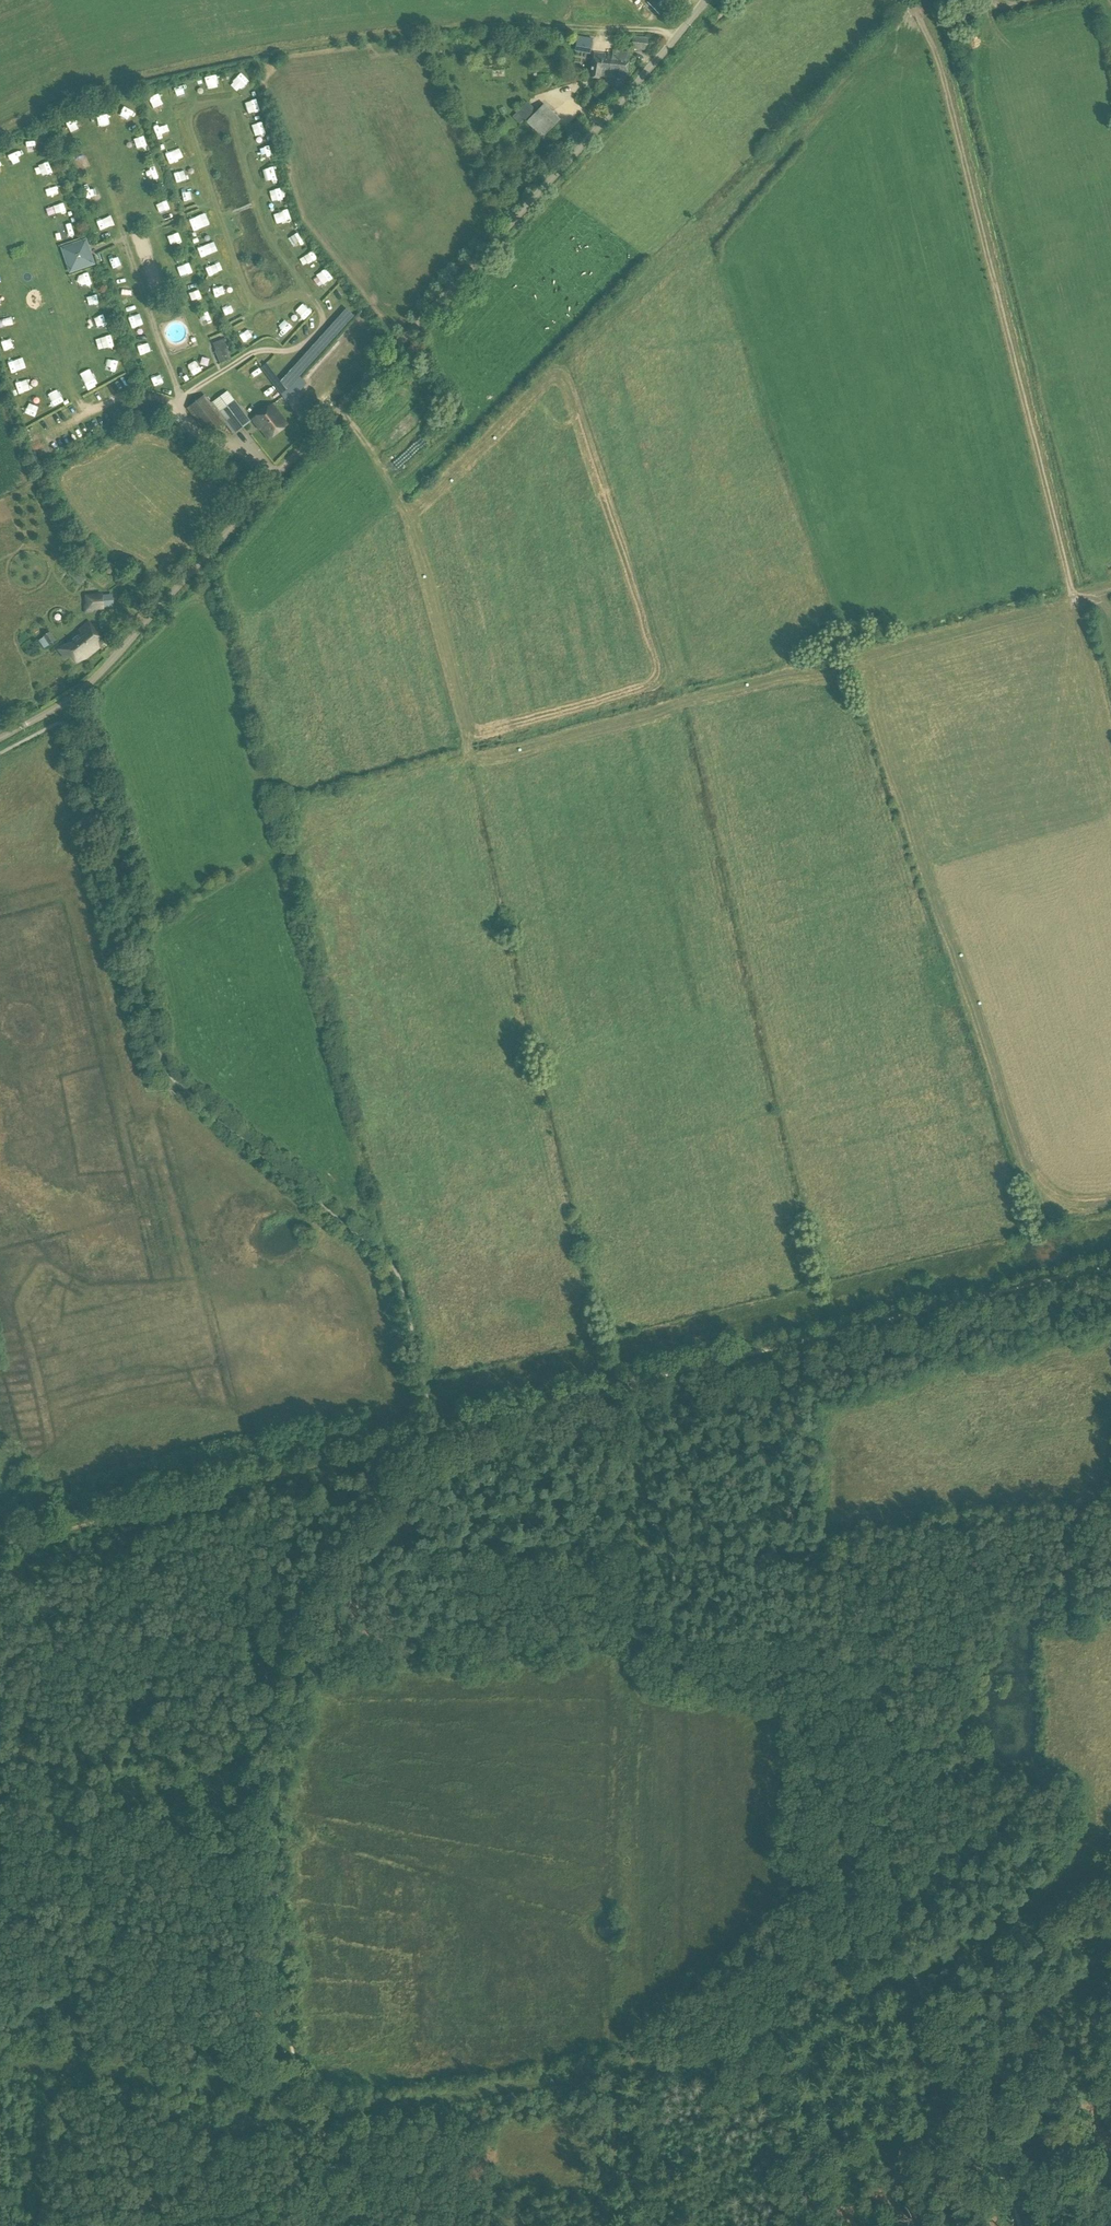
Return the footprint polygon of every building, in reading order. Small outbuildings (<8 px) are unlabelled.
[(647,2),(659,15),(674,0),(645,0),(647,2)] [(471,42),(479,37),(474,29),(466,34),(471,42)] [(593,37),(578,34),(577,43),(591,46),(593,37)] [(631,49),(648,50),(649,38),(633,36),(631,49)] [(609,68),(609,77),(626,80),(629,52),(612,51),(612,53),(611,60),(610,60),(610,68),(609,68)] [(600,76),(609,77),(609,68),(610,68),(610,60),(611,60),(612,53),(607,53),(607,54),(594,53),(590,78),(600,79),(600,76)] [(241,74),(241,88),(250,87),(250,74),(241,74)] [(177,85),(178,97),(188,96),(187,85),(177,85)] [(528,118),(535,108),(526,102),(519,111),(528,118)] [(526,122),(534,129),(551,112),(543,104),(537,110),(526,122)] [(97,112),(102,124),(113,119),(108,108),(97,112)] [(551,112),(534,129),(543,138),(550,130),(554,126),(560,120),(551,112)] [(67,120),(75,131),(84,125),(77,114),(67,120)] [(161,129),(165,138),(175,134),(171,125),(161,129)] [(136,139),(140,151),(151,146),(147,135),(136,139)] [(263,156),(274,154),(272,141),(261,143),(263,156)] [(172,160),(182,158),(179,147),(169,149),(172,160)] [(8,152),(11,164),(20,162),(17,150),(8,152)] [(88,153),(77,159),(82,168),(93,162),(88,153)] [(52,160),(46,163),(52,176),(57,173),(52,160)] [(275,178),(280,175),(274,164),(269,167),(275,178)] [(160,167),(148,169),(150,181),(162,179),(160,167)] [(50,183),(51,195),(63,193),(61,181),(50,183)] [(273,189),(276,202),(286,200),(283,186),(273,189)] [(102,187),(90,190),(92,202),(104,199),(102,187)] [(195,199),(192,191),(184,195),(188,202),(195,199)] [(67,202),(57,206),(62,216),(71,212),(67,202)] [(283,221),(294,217),(290,207),(279,212),(283,221)] [(99,220),(103,230),(115,226),(111,216),(99,220)] [(198,231),(206,227),(201,217),(193,221),(198,231)] [(67,226),(71,236),(78,232),(74,223),(67,226)] [(172,237),(177,248),(186,244),(181,233),(172,237)] [(95,266),(86,240),(60,249),(69,276),(95,266)] [(201,247),(206,258),(217,254),(212,242),(201,247)] [(127,268),(120,257),(112,262),(119,273),(127,268)] [(333,272),(323,281),(333,291),(342,282),(333,272)] [(98,308),(104,305),(100,293),(94,295),(98,308)] [(201,315),(206,327),(216,323),(212,311),(201,315)] [(283,325),(292,333),(300,325),(291,316),(283,325)] [(251,346),(261,341),(256,329),(245,334),(251,346)] [(107,334),(101,337),(107,349),(112,346),(107,334)] [(8,352),(17,347),(12,338),(3,344),(8,352)] [(213,343),(215,350),(219,363),(231,359),(224,339),(213,343)] [(147,360),(156,355),(151,344),(141,349),(147,360)] [(20,357),(13,358),(15,373),(22,372),(20,357)] [(197,378),(207,373),(200,361),(190,366),(197,378)] [(96,371),(84,377),(90,390),(102,385),(96,371)] [(153,376),(158,389),(168,385),(163,372),(153,376)] [(19,379),(24,391),(31,388),(26,376),(19,379)] [(409,385),(415,394),(423,388),(417,380),(409,385)] [(114,395),(121,392),(117,383),(110,386),(114,395)] [(62,389),(51,392),(55,406),(66,402),(62,389)] [(187,408),(207,436),(226,422),(218,412),(205,394),(187,408)] [(234,399),(218,412),(226,422),(235,433),(251,421),(251,420),(250,421),(234,399)] [(33,411),(43,412),(44,401),(34,400),(33,411)] [(252,420),(260,429),(261,428),(269,439),(288,424),(272,404),(252,420)] [(417,440),(401,456),(409,463),(425,448),(417,440)] [(83,580),(87,574),(76,567),(72,572),(83,580)] [(87,610),(103,608),(101,595),(86,596),(87,610)] [(108,608),(117,605),(115,595),(105,597),(108,608)] [(100,637),(89,623),(79,628),(80,630),(71,638),(75,643),(66,650),(76,662),(84,654),(86,657),(97,648),(92,643),(100,637)] [(39,640),(45,649),(56,641),(49,632),(43,636),(44,637),(39,640)] [(673,1390),(695,1387),(694,1378),(672,1381),(673,1390)] [(1074,1929),(1068,1932),(1072,1941),(1078,1939),(1074,1929)] [(1093,1942),(1084,1945),(1085,1951),(1094,1948),(1093,1942)]
